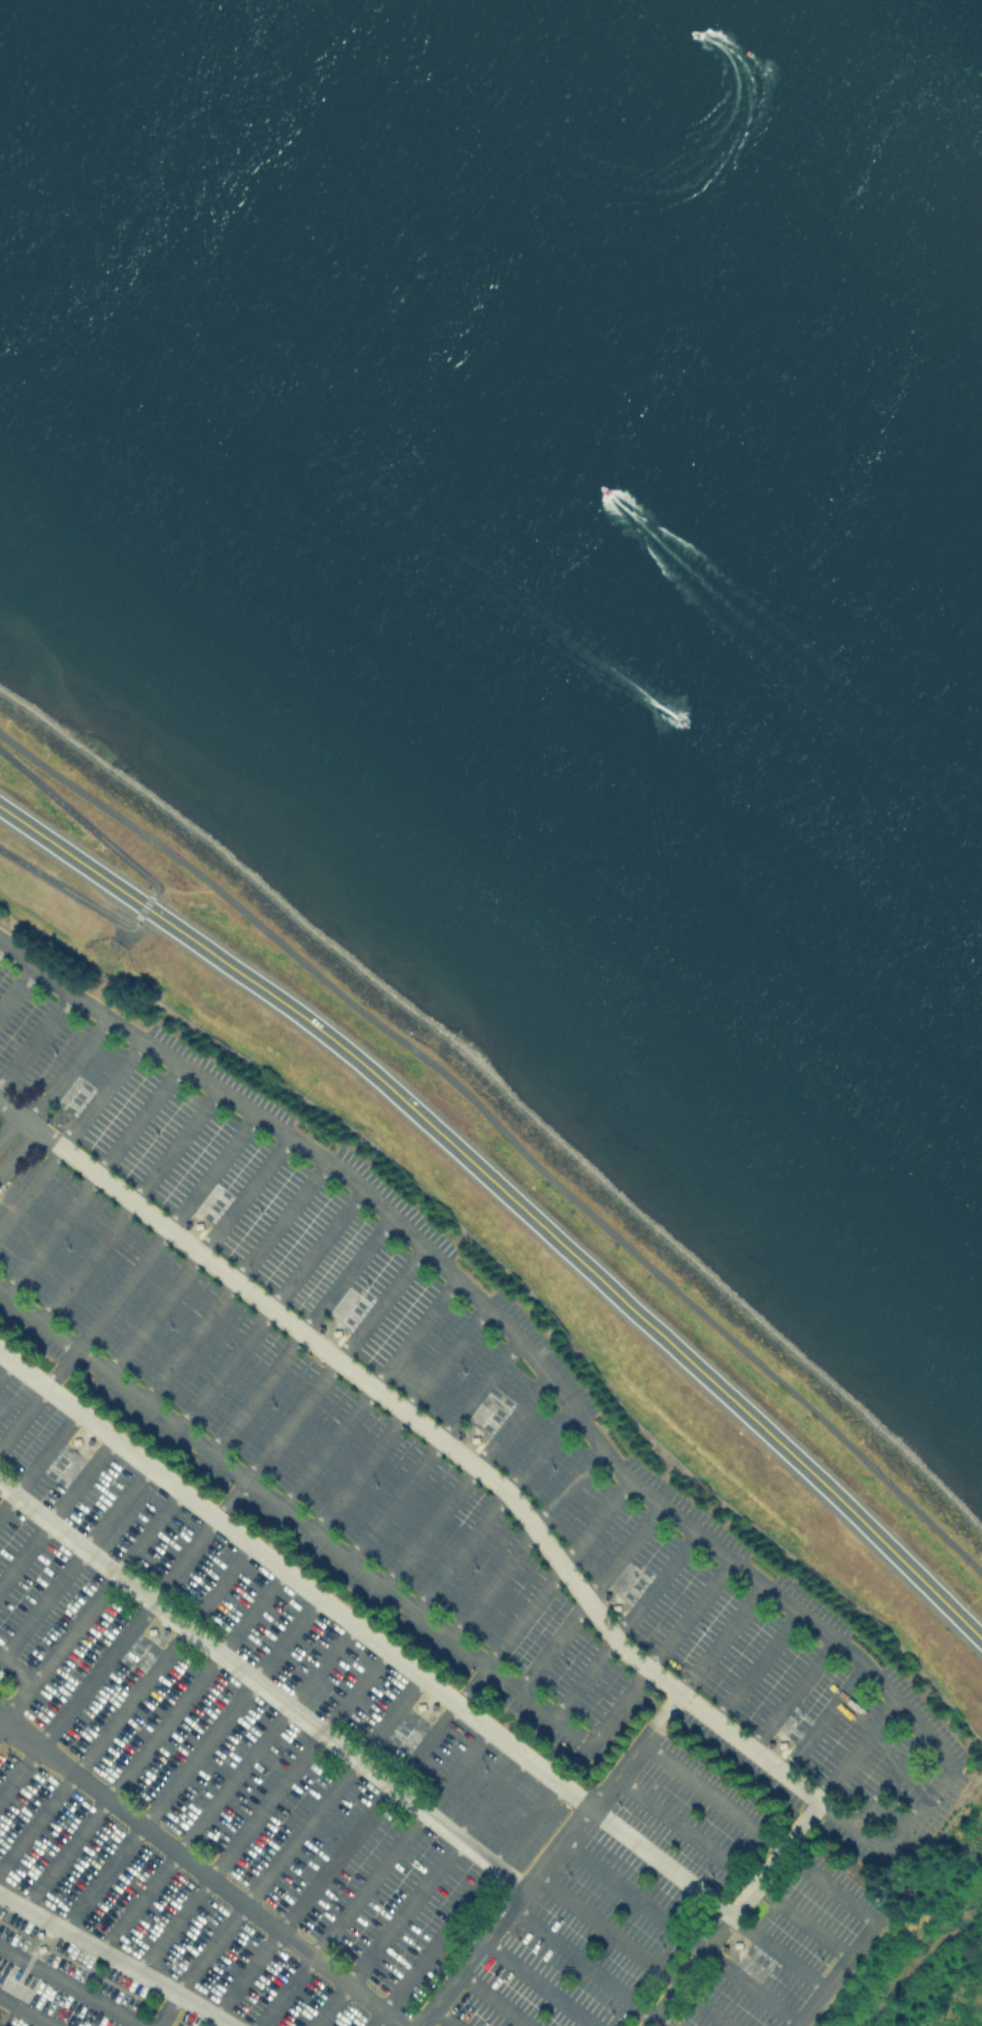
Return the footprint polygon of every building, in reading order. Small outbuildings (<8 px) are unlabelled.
[(72,1436),(79,1435),(80,1443),(72,1444),(72,1436)] [(147,1626),(155,1626),(155,1633),(148,1634),(147,1626)] [(416,1701),(424,1701),(425,1708),(417,1709),(416,1701)] [(777,1741),(785,1740),(786,1748),(778,1748),(777,1741)] [(734,1939),(742,1939),(742,1947),(735,1947),(734,1939)] [(36,1944),(43,1942),(45,1949),(38,1951),(36,1944)]
